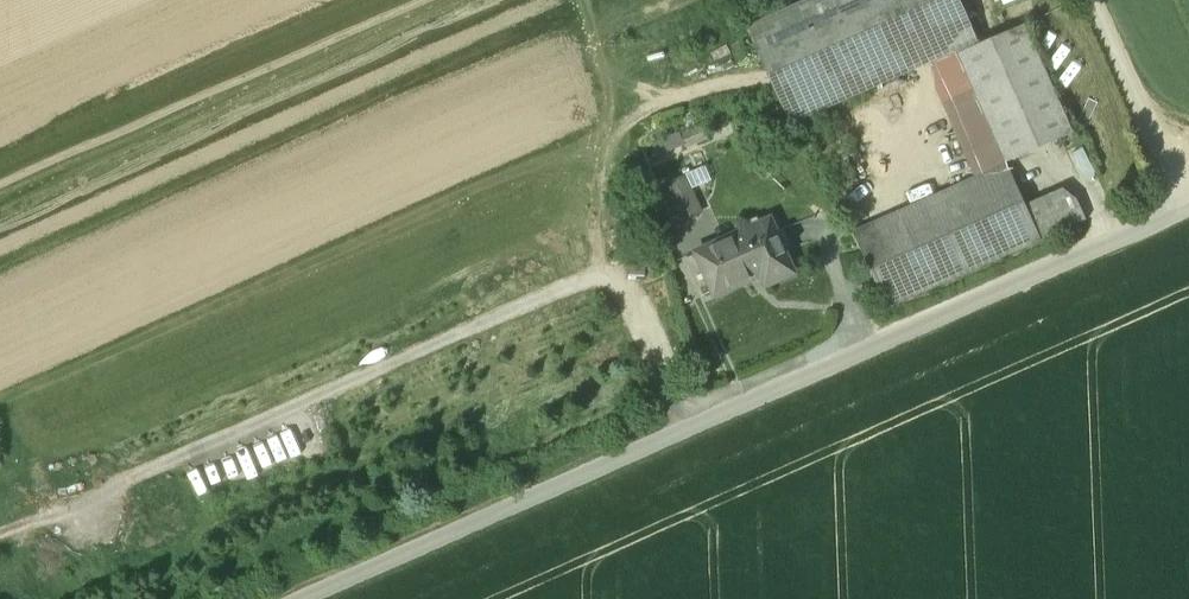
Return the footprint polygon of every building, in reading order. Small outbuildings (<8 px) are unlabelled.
[(750,28),(792,123),(976,41),(958,0),(813,0),(750,28)] [(1024,25),(959,54),(1007,163),(1073,134),(1024,25)] [(1007,163),(957,54),(956,53),(935,62),(936,87),(976,175),(1007,163)] [(1007,164),(853,232),(887,309),(1041,240),(1007,164)] [(674,223),(714,212),(703,168),(662,178),(674,223)] [(771,219),(695,253),(715,297),(762,276),(766,286),(795,273),(785,251),(791,249),(782,228),(776,231),(771,219)]
